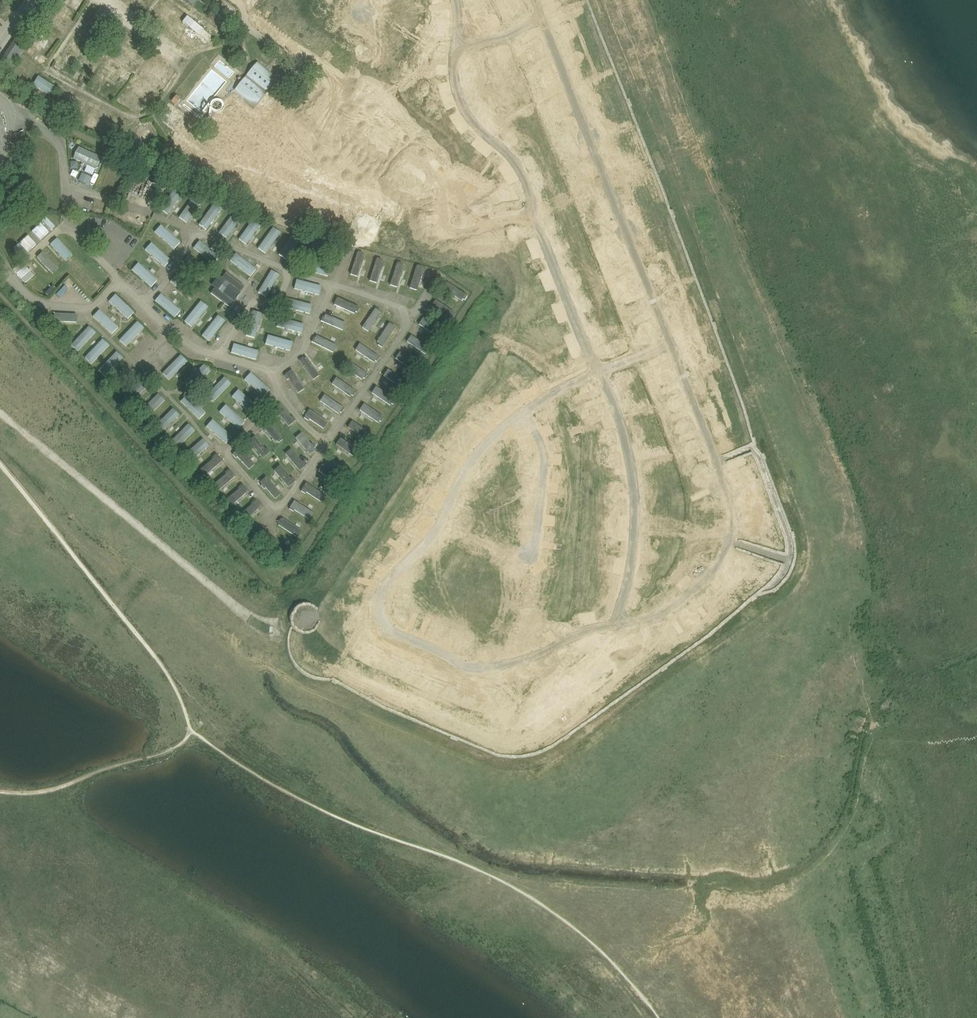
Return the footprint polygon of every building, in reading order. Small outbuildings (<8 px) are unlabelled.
[(231,18),(236,12),(223,2),(218,7),(231,18)] [(188,25),(211,43),(216,36),(193,19),(188,25)] [(176,36),(182,31),(178,25),(172,30),(176,36)] [(177,37),(185,44),(188,39),(180,33),(177,37)] [(130,38),(125,45),(141,58),(146,52),(130,38)] [(240,83),(235,90),(255,107),(278,78),(257,61),(240,83)] [(111,74),(114,69),(106,64),(103,69),(111,74)] [(99,77),(104,81),(109,74),(104,70),(99,77)] [(56,87),(39,77),(34,85),(51,96),(56,87)] [(176,95),(171,102),(176,105),(181,98),(176,95)] [(363,135),(367,141),(374,136),(370,130),(363,135)] [(85,171),(95,175),(102,155),(78,147),(74,159),(88,164),(85,171)] [(92,177),(82,173),(79,180),(88,185),(92,177)] [(159,208),(167,214),(183,193),(175,188),(159,208)] [(178,217),(186,222),(201,202),(194,196),(178,217)] [(198,224),(206,230),(221,209),(213,203),(198,224)] [(218,232),(226,238),(242,217),(234,211),(218,232)] [(55,226),(46,217),(42,221),(51,230),(55,226)] [(238,238),(246,244),(262,223),(254,218),(238,238)] [(173,249),(180,241),(160,224),(154,231),(173,249)] [(258,247),(265,253),(281,232),(273,227),(258,247)] [(278,254),(286,260),(301,239),(294,233),(278,254)] [(212,264),(218,257),(199,240),(192,247),(212,264)] [(164,266),(170,259),(151,242),(144,249),(164,266)] [(26,253),(18,244),(14,248),(22,257),(26,253)] [(357,250),(350,273),(357,276),(364,255),(362,254),(363,252),(357,250)] [(250,276),(256,269),(235,253),(229,260),(250,276)] [(200,280),(206,273),(187,256),(181,263),(200,280)] [(376,257),(369,280),(376,282),(383,261),(381,260),(382,259),(376,257)] [(328,276),(330,267),(305,260),(303,270),(328,276)] [(397,261),(389,284),(397,287),(404,266),(402,265),(402,263),(397,261)] [(151,286),(157,279),(138,262),(131,269),(151,286)] [(417,264),(409,287),(417,290),(423,269),(421,268),(422,266),(417,264)] [(258,292),(266,297),(279,274),(271,269),(258,292)] [(245,287),(226,272),(221,278),(219,276),(212,284),(215,287),(211,293),(230,307),(234,302),(241,293),(245,287)] [(189,298),(195,291),(176,274),(169,281),(189,298)] [(319,295),(321,286),(296,279),(293,288),(319,295)] [(468,295),(448,282),(444,289),(463,300),(464,298),(465,300),(468,295)] [(173,317),(180,310),(160,293),(154,300),(173,317)] [(115,294),(108,301),(127,319),(133,312),(115,294)] [(359,306),(337,297),(334,304),(354,313),(355,311),(357,312),(359,306)] [(309,314),(312,304),(287,298),(284,307),(309,314)] [(455,313),(436,299),(431,305),(449,318),(451,316),(452,317),(455,313)] [(207,306),(200,300),(184,320),(191,326),(207,306)] [(376,307),(362,327),(368,331),(381,313),(380,312),(381,310),(376,307)] [(99,309),(92,316),(111,334),(118,327),(99,309)] [(261,313),(252,310),(245,335),(254,338),(261,313)] [(76,314),(53,313),(53,321),(76,322),(76,314)] [(225,320),(217,314),(201,335),(209,341),(225,320)] [(320,321),(343,330),(346,323),(325,314),(324,316),(322,315),(320,321)] [(302,333),(304,324),(279,317),(276,326),(302,333)] [(443,331),(423,317),(419,324),(437,336),(438,335),(440,336),(443,331)] [(143,327),(137,321),(119,339),(126,346),(143,327)] [(382,347),(396,327),(389,323),(377,341),(379,342),(378,344),(382,347)] [(95,332),(88,326),(71,345),(78,351),(95,332)] [(290,351),(292,342),(267,335),(265,344),(290,351)] [(311,341),(333,352),(337,345),(316,335),(316,337),(314,336),(311,341)] [(431,348),(411,335),(407,341),(425,353),(426,352),(428,353),(431,348)] [(108,345),(102,339),(84,357),(91,363),(108,345)] [(255,359),(258,350),(233,343),(230,352),(255,359)] [(380,356),(360,343),(355,349),(374,362),(375,360),(377,361),(380,356)] [(122,357),(116,351),(98,370),(105,376),(122,357)] [(420,365),(399,351),(395,358),(414,370),(415,368),(417,369),(420,365)] [(187,361),(180,354),(162,373),(169,379),(187,361)] [(299,360),(313,380),(319,375),(306,357),(305,358),(304,356),(299,360)] [(368,374),(348,361),(344,367),(362,379),(363,378),(365,379),(368,374)] [(210,370),(204,364),(185,382),(192,388),(210,370)] [(407,382),(387,369),(383,375),(402,388),(403,386),(404,387),(407,382)] [(304,389),(291,370),(284,374),(285,375),(283,375),(286,380),(288,379),(297,393),(304,389)] [(263,397),(270,390),(250,372),(244,380),(263,397)] [(231,383),(224,377),(206,395),(212,401),(231,383)] [(356,390),(336,377),(331,384),(350,396),(351,394),(353,395),(356,390)] [(148,384),(141,378),(123,396),(130,403),(148,384)] [(396,399),(375,386),(371,392),(390,405),(391,403),(392,404),(396,399)] [(251,413),(257,406),(238,389),(231,396),(251,413)] [(164,400),(157,393),(139,411),(146,418),(164,400)] [(198,419),(205,412),(187,394),(180,401),(198,419)] [(344,408),(324,394),(320,401),(338,413),(340,411),(341,412),(344,408)] [(291,417),(280,403),(274,408),(288,426),(296,420),(292,416),(291,417)] [(384,417),(364,403),(359,410),(378,422),(379,420),(381,421),(384,417)] [(238,429),(245,422),(225,405),(219,412),(238,429)] [(179,415),(172,408),(154,426),(161,433),(179,415)] [(327,422),(309,409),(304,416),(305,416),(304,417),(308,420),(309,419),(323,428),(327,422)] [(225,443),(231,436),(212,419),(206,426),(225,443)] [(282,439),(267,421),(261,426),(275,443),(277,441),(278,443),(282,439)] [(372,434),(352,421),(347,427),(366,439),(367,437),(369,438),(372,434)] [(194,430),(187,424),(170,442),(176,448),(194,430)] [(310,444),(301,433),(295,437),(310,455),(315,450),(314,448),(315,447),(312,442),(310,444)] [(265,449),(254,435),(248,440),(262,458),(270,452),(266,448),(265,449)] [(360,451),(340,438),(336,444),(354,457),(356,455),(357,456),(360,451)] [(208,446),(202,439),(183,455),(189,462),(208,446)] [(237,457),(249,469),(254,464),(239,448),(232,454),(236,458),(237,457)] [(302,462),(290,448),(284,453),(300,471),(307,464),(303,460),(302,462)] [(213,458),(199,470),(204,476),(222,461),(216,453),(212,457),(213,458)] [(342,478),(322,464),(318,471),(336,483),(338,481),(339,482),(342,478)] [(291,478),(279,465),(273,470),(289,487),(296,481),(292,477),(291,478)] [(226,473),(212,485),(217,491),(235,476),(228,468),(224,472),(226,473)] [(265,488),(275,499),(280,494),(265,477),(260,482),(262,483),(260,485),(264,489),(265,488)] [(306,492),(321,501),(325,495),(306,482),(300,490),(305,493),(306,492)] [(239,489),(225,500),(230,506),(248,491),(242,484),(238,487),(239,489)] [(252,504),(238,516),(244,522),(261,506),(255,499),(250,502),(252,504)] [(294,510),(309,519),(313,513),(294,500),(289,508),(293,511),(294,510)] [(301,531),(281,518),(278,523),(279,524),(278,525),(297,537),(301,531)]
